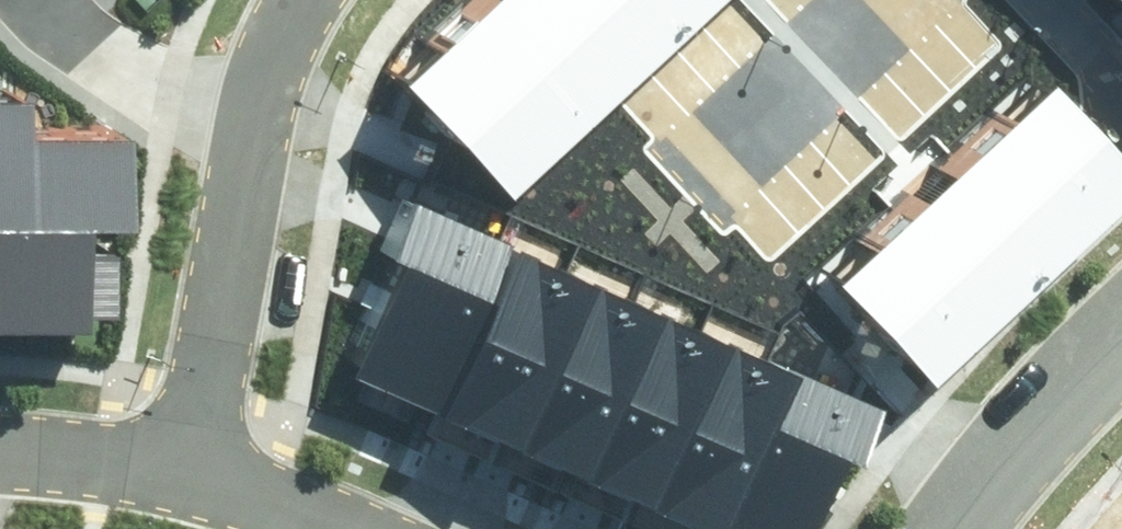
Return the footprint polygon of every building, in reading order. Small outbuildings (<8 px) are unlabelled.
[(505,178),(698,0),(469,0),(399,65),(505,178)] [(1121,40),(1121,0),(1083,0),(1121,40)] [(1052,29),(815,243),(919,356),(1121,172),(1121,105),(1052,29)] [(0,94),(0,303),(63,303),(63,289),(91,289),(91,230),(65,230),(65,199),(107,199),(107,113),(6,113),(6,94),(0,94)] [(407,423),(505,204),(368,140),(320,385),(407,423)] [(505,204),(407,423),(489,459),(589,243),(505,204)] [(589,243),(489,459),(568,493),(670,281),(589,243)] [(670,281),(568,493),(634,522),(732,310),(670,281)] [(634,522),(651,528),(710,528),(797,340),(732,310),(634,522)] [(710,528),(806,528),(904,390),(797,340),(710,528)]
